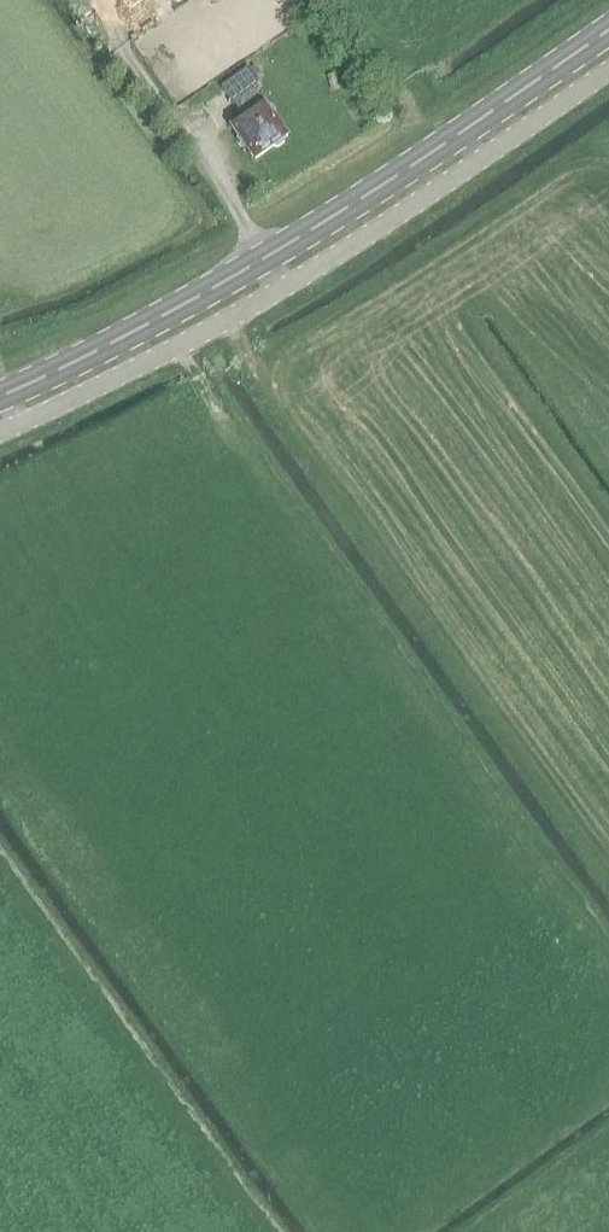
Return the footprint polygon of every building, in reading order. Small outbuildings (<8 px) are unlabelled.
[(284,143),(284,139),(287,137),(273,118),(274,114),(270,109),(266,109),(262,104),(255,94),(257,92),(254,88),(258,85),(247,69),(220,89),(231,105),(232,104),(243,118),(230,127),(254,161),(273,147),(277,148),(284,143)]
